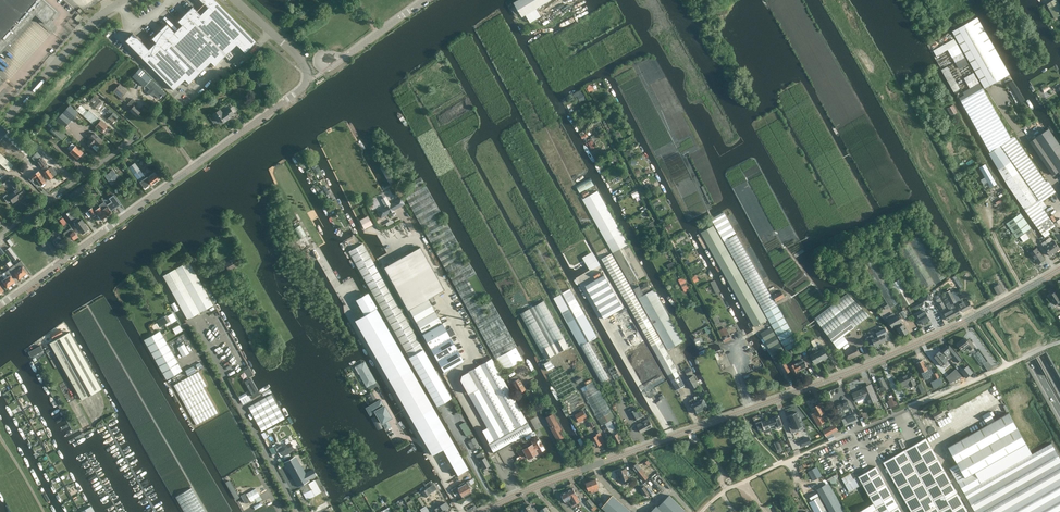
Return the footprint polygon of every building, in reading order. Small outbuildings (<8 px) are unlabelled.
[(35,15),(46,24),(57,12),(44,0),(0,0),(0,54),(35,15)] [(125,41),(142,57),(174,90),(185,79),(189,83),(211,62),(215,66),(237,44),(245,53),(256,42),(256,41),(256,42),(216,1),(215,0),(200,0),(204,4),(208,8),(201,15),(197,11),(193,6),(178,21),(182,25),(175,32),(171,29),(171,28),(167,24),(152,39),(156,43),(149,50),(145,46),(133,33),(125,41)] [(512,8),(516,16),(521,13),(523,17),(526,15),(530,23),(541,17),(536,9),(551,0),(518,0),(514,2),(516,5),(512,8)] [(1057,0),(1053,0),(1046,4),(1055,18),(1059,15),(1059,6),(1057,0)] [(79,13),(75,18),(79,21),(83,17),(79,13)] [(952,31),(983,86),(985,88),(1009,74),(977,17),(952,31)] [(934,48),(937,55),(949,49),(958,69),(968,64),(956,38),(934,48)] [(960,88),(948,65),(942,69),(954,91),(960,88)] [(164,97),(167,94),(152,80),(153,79),(151,78),(141,70),(133,78),(144,88),(146,86),(150,90),(147,93),(152,97),(154,95),(159,99),(162,95),(164,97)] [(1010,84),(1008,85),(1018,102),(1021,100),(1022,102),(1024,100),(1025,100),(1013,80),(1010,82),(1010,84)] [(113,92),(124,101),(126,98),(123,95),(128,90),(121,84),(113,92)] [(989,153),(1005,181),(1024,209),(1043,235),(1055,226),(1039,203),(1056,192),(1048,180),(1045,181),(1015,137),(1013,137),(1011,138),(982,88),(960,101),(990,152),(989,153)] [(586,100),(583,94),(577,96),(580,103),(586,100)] [(97,109),(103,103),(95,95),(90,100),(94,104),(93,105),(97,109)] [(139,103),(133,98),(127,104),(132,108),(130,111),(136,117),(141,111),(136,107),(139,103)] [(948,107),(951,115),(958,112),(954,104),(948,107)] [(64,128),(78,112),(70,105),(56,121),(64,128)] [(100,112),(103,115),(108,110),(105,107),(100,112)] [(220,109),(213,114),(218,122),(221,119),(224,123),(231,118),(230,116),(233,114),(230,108),(223,113),(220,109)] [(107,120),(109,122),(111,124),(118,116),(110,109),(108,112),(111,115),(107,120)] [(108,126),(89,110),(83,116),(102,132),(108,126)] [(55,125),(51,130),(63,141),(67,137),(55,125)] [(1049,128),(1030,142),(1053,175),(1058,172),(1059,174),(1059,144),(1049,128)] [(97,145),(102,140),(94,133),(89,138),(90,139),(87,142),(92,147),(95,143),(97,145)] [(77,159),(83,152),(76,146),(75,146),(72,143),(68,147),(72,150),(69,153),(77,159)] [(49,179),(57,173),(52,166),(48,169),(47,168),(49,167),(42,157),(37,152),(31,158),(35,162),(36,161),(42,168),(43,169),(44,169),(46,171),(44,172),(49,179)] [(0,153),(0,163),(8,170),(13,166),(13,165),(0,153)] [(128,166),(137,178),(140,182),(146,177),(135,162),(128,166)] [(985,164),(980,167),(991,187),(997,184),(985,164)] [(112,179),(117,176),(113,170),(110,171),(113,176),(111,177),(108,174),(105,176),(111,185),(114,182),(112,179)] [(39,171),(28,178),(32,181),(36,179),(40,185),(46,181),(39,171)] [(149,179),(147,177),(146,177),(140,182),(145,188),(149,185),(148,184),(150,183),(152,185),(159,180),(156,175),(149,179)] [(15,190),(8,195),(7,194),(4,196),(8,203),(11,201),(13,203),(14,202),(15,202),(18,200),(18,199),(23,196),(24,198),(27,195),(13,176),(8,180),(15,190)] [(421,177),(420,177),(400,188),(464,303),(495,358),(496,358),(516,347),(517,346),(486,292),(476,274),(421,177)] [(591,178),(577,184),(580,191),(595,185),(591,178)] [(630,284),(636,281),(640,278),(646,275),(598,191),(582,199),(606,241),(630,284)] [(99,206),(100,207),(107,216),(112,212),(111,211),(116,207),(116,208),(121,205),(114,196),(105,202),(104,202),(99,206)] [(400,198),(375,212),(379,219),(404,205),(400,198)] [(101,220),(107,216),(100,207),(95,211),(101,220)] [(512,231),(500,209),(497,211),(499,214),(493,218),(496,223),(493,224),(494,226),(497,225),(502,233),(505,232),(506,234),(512,231)] [(723,212),(713,218),(711,219),(723,240),(724,240),(724,241),(728,239),(728,238),(736,233),(723,212)] [(1020,213),(1006,223),(1017,238),(1031,228),(1020,213)] [(68,223),(73,219),(69,214),(64,217),(68,223)] [(368,216),(360,221),(364,228),(372,224),(368,216)] [(82,220),(76,224),(78,227),(77,228),(79,231),(80,230),(83,234),(89,230),(82,220)] [(731,285),(752,322),(764,314),(713,225),(701,233),(731,285)] [(71,228),(63,233),(67,238),(71,235),(74,240),(78,237),(74,231),(71,228)] [(1026,233),(1020,237),(1024,242),(1029,238),(1026,233)] [(728,239),(724,241),(786,351),(799,344),(736,234),(728,239)] [(946,277),(919,234),(898,247),(924,290),(934,283),(935,285),(946,277)] [(56,245),(60,250),(66,245),(63,240),(60,235),(53,240),(56,245)] [(1055,252),(1056,251),(1057,252),(1059,250),(1059,249),(1059,248),(1054,241),(1053,242),(1050,237),(1046,240),(1055,252)] [(1045,248),(1044,248),(1050,256),(1050,255),(1051,256),(1054,254),(1053,253),(1055,252),(1046,240),(1042,243),(1045,248)] [(544,241),(527,250),(580,346),(581,345),(602,382),(609,378),(589,341),(597,337),(544,241)] [(349,251),(409,357),(423,349),(362,244),(349,251)] [(16,264),(17,265),(16,266),(18,269),(23,276),(27,273),(22,266),(24,265),(21,261),(20,261),(10,247),(5,250),(16,264)] [(420,247),(384,267),(408,310),(444,290),(420,247)] [(779,248),(768,253),(774,264),(777,263),(773,256),(777,255),(781,253),(779,248)] [(1036,248),(1030,252),(1038,264),(1045,259),(1036,248)] [(636,319),(676,391),(685,386),(677,371),(678,370),(650,321),(611,253),(602,259),(636,319)] [(861,259),(890,308),(900,302),(871,254),(861,259)] [(228,270),(238,265),(234,258),(224,263),(228,270)] [(914,302),(888,259),(879,265),(904,307),(914,302)] [(18,269),(15,265),(13,263),(13,264),(10,261),(6,264),(12,273),(14,272),(19,279),(23,276),(18,269)] [(187,320),(213,305),(214,305),(188,261),(163,276),(187,320)] [(667,263),(670,269),(677,266),(674,261),(667,263)] [(7,276),(6,277),(11,285),(16,282),(10,275),(12,274),(5,264),(2,267),(6,271),(4,272),(7,276)] [(227,269),(221,273),(225,280),(230,276),(227,269)] [(11,285),(6,277),(5,278),(2,274),(0,271),(0,282),(2,281),(7,288),(11,285)] [(655,387),(665,381),(631,322),(604,275),(585,286),(650,398),(658,393),(655,387)] [(684,276),(679,278),(684,291),(689,289),(684,276)] [(998,295),(1004,292),(1000,284),(994,287),(998,295)] [(633,289),(639,298),(668,350),(683,341),(653,289),(644,295),(639,286),(633,289)] [(782,290),(773,294),(776,301),(785,296),(782,290)] [(944,293),(946,295),(943,297),(947,304),(951,302),(952,304),(958,301),(960,300),(955,290),(951,292),(950,290),(944,293)] [(1059,302),(1059,297),(1056,291),(1050,296),(1056,305),(1059,302)] [(818,322),(834,343),(844,336),(852,330),(870,316),(847,293),(831,306),(815,318),(816,320),(818,322)] [(919,301),(912,304),(914,308),(921,305),(922,307),(925,305),(926,307),(930,305),(929,303),(933,301),(929,294),(918,300),(919,301)] [(936,299),(941,310),(945,307),(938,294),(935,296),(936,299)] [(409,310),(423,334),(442,323),(428,299),(409,310)] [(963,312),(972,307),(968,299),(963,302),(962,299),(958,301),(960,304),(959,304),(963,312)] [(546,360),(569,347),(543,301),(520,314),(546,360)] [(949,309),(943,312),(947,320),(961,313),(956,305),(953,307),(952,305),(948,307),(949,309)] [(918,317),(917,318),(918,320),(919,319),(922,324),(930,320),(925,312),(924,312),(924,311),(922,307),(916,310),(918,314),(919,314),(920,315),(918,316),(918,317)] [(453,443),(376,308),(355,320),(432,455),(443,449),(453,443)] [(166,326),(177,320),(173,313),(167,316),(167,315),(157,320),(161,326),(165,323),(166,326)] [(899,327),(897,328),(899,332),(902,336),(908,332),(904,324),(903,324),(902,322),(898,314),(888,320),(892,327),(897,324),(899,327)] [(558,315),(554,317),(559,328),(563,327),(558,315)] [(442,323),(422,334),(444,372),(464,361),(442,323)] [(180,324),(173,327),(176,333),(183,330),(180,324)] [(731,339),(725,327),(718,331),(725,343),(731,339)] [(773,356),(784,350),(771,327),(761,333),(773,356)] [(881,343),(887,340),(885,336),(888,335),(885,328),(876,333),(881,343)] [(60,329),(50,335),(54,340),(64,335),(60,329)] [(563,332),(569,345),(573,343),(567,330),(563,332)] [(166,380),(182,371),(178,363),(160,331),(144,340),(166,380)] [(101,389),(69,332),(50,343),(82,400),(101,389)] [(875,346),(881,343),(876,333),(867,337),(870,343),(873,342),(875,346)] [(844,336),(834,343),(838,349),(848,342),(844,336)] [(956,343),(962,350),(967,347),(969,350),(975,346),(970,340),(967,342),(964,337),(956,343)] [(183,357),(189,353),(184,344),(177,347),(183,357)] [(517,346),(516,347),(518,352),(520,356),(522,355),(524,353),(519,345),(517,346)] [(856,345),(845,351),(849,359),(861,354),(856,345)] [(31,357),(43,350),(41,346),(28,352),(31,357)] [(816,346),(814,347),(821,360),(824,358),(825,359),(826,358),(827,357),(828,356),(823,348),(819,350),(816,346)] [(941,350),(948,357),(946,355),(949,352),(958,362),(961,359),(952,348),(950,350),(946,346),(941,350)] [(503,370),(512,366),(523,360),(520,356),(518,352),(516,347),(496,358),(503,370)] [(821,360),(814,347),(812,348),(815,353),(810,355),(815,364),(816,363),(817,363),(818,363),(818,362),(821,360)] [(437,406),(452,398),(423,349),(409,357),(437,406)] [(941,366),(947,361),(945,360),(948,357),(941,350),(933,356),(941,366)] [(800,361),(797,362),(801,369),(807,366),(803,359),(801,355),(798,357),(800,361)] [(494,453),(532,432),(492,358),(468,371),(478,388),(468,394),(487,427),(482,430),(489,442),(488,443),(494,453)] [(551,359),(544,363),(548,370),(555,366),(551,359)] [(801,369),(797,362),(791,366),(790,365),(788,366),(785,360),(779,363),(785,374),(791,371),(791,370),(792,370),(794,373),(798,371),(801,369)] [(923,375),(929,372),(923,360),(920,361),(918,362),(918,363),(917,363),(921,373),(922,372),(923,375)] [(987,369),(988,370),(993,369),(988,361),(983,365),(987,369)] [(364,363),(356,367),(367,386),(375,382),(364,363)] [(188,376),(196,371),(193,366),(185,370),(188,376)] [(688,376),(693,373),(690,367),(684,370),(688,376)] [(961,372),(965,378),(973,373),(968,367),(961,372)] [(956,369),(946,377),(950,383),(962,377),(956,369)] [(196,425),(218,413),(203,388),(206,386),(198,371),(174,385),(196,425)] [(615,380),(620,377),(617,371),(612,374),(615,380)] [(909,383),(911,386),(915,384),(910,372),(898,378),(902,386),(909,383)] [(691,389),(699,385),(693,375),(685,379),(691,389)] [(877,379),(881,387),(879,388),(881,392),(888,389),(883,377),(877,379)] [(941,377),(931,382),(934,388),(943,383),(941,377)] [(519,378),(518,378),(512,382),(515,387),(518,393),(525,389),(519,378)] [(251,380),(245,384),(252,397),(259,393),(251,380)] [(586,397),(598,391),(593,381),(581,388),(586,397)] [(852,393),(855,402),(865,398),(868,405),(878,401),(871,384),(861,388),(862,389),(852,393)] [(601,426),(605,423),(611,420),(616,429),(620,427),(616,420),(611,411),(599,390),(598,391),(586,397),(598,418),(601,426)] [(372,402),(378,399),(373,391),(368,394),(372,402)] [(271,394),(263,399),(248,407),(262,431),(285,418),(271,394)] [(707,407),(708,407),(703,398),(698,401),(697,399),(698,399),(696,395),(694,397),(701,410),(704,409),(705,409),(707,408),(707,407)] [(699,412),(701,410),(694,397),(693,397),(693,398),(690,400),(689,401),(689,402),(691,405),(690,405),(695,414),(696,413),(697,414),(698,413),(699,412)] [(895,399),(889,401),(887,401),(890,407),(897,404),(895,399)] [(387,420),(391,417),(385,406),(384,406),(381,400),(366,408),(370,414),(375,411),(382,423),(386,429),(391,426),(387,420)] [(835,405),(839,413),(850,408),(847,400),(835,405)] [(815,413),(811,414),(817,425),(821,423),(818,416),(824,412),(820,404),(812,408),(815,413)] [(635,409),(630,412),(629,412),(634,421),(640,417),(635,409)] [(945,416),(944,414),(941,409),(933,414),(936,419),(936,421),(945,416)] [(579,423),(587,418),(583,410),(575,415),(579,423)] [(986,422),(993,418),(989,411),(982,415),(986,422)] [(797,412),(789,415),(792,424),(789,426),(792,433),(797,431),(796,429),(803,426),(801,421),(802,420),(800,416),(799,417),(797,412)] [(962,439),(970,454),(956,462),(965,478),(1026,443),(1009,413),(962,439)] [(563,435),(561,432),(562,432),(556,420),(554,419),(553,414),(547,417),(547,418),(547,419),(547,420),(548,421),(548,422),(549,422),(551,425),(550,426),(551,427),(551,428),(552,429),(553,430),(554,431),(554,432),(555,432),(556,433),(557,434),(559,435),(560,436),(561,437),(563,435)] [(531,418),(536,429),(543,426),(538,415),(531,418)] [(774,417),(768,420),(770,427),(775,426),(776,429),(779,428),(778,426),(782,425),(779,415),(774,417)] [(842,418),(845,425),(853,422),(850,415),(842,418)] [(648,418),(637,424),(641,432),(653,426),(648,418)] [(772,431),(770,427),(768,420),(762,422),(761,421),(756,423),(759,430),(764,428),(766,433),(772,431)] [(465,421),(460,424),(466,435),(469,434),(471,438),(475,436),(465,421)] [(834,425),(823,431),(826,437),(838,431),(834,425)] [(597,447),(605,442),(598,430),(597,431),(598,433),(597,434),(597,435),(591,438),(597,447)] [(617,444),(622,441),(617,432),(612,434),(613,436),(612,436),(617,444)] [(479,446),(474,437),(467,441),(472,450),(479,446)] [(522,447),(528,458),(537,453),(535,449),(536,448),(536,449),(543,446),(538,437),(532,441),(535,446),(533,446),(532,445),(529,447),(527,444),(522,447)] [(926,437),(883,462),(911,511),(968,511),(926,437)] [(800,441),(803,447),(811,444),(808,438),(800,441)] [(776,443),(780,452),(784,450),(779,441),(776,443)] [(282,455),(293,449),(293,448),(292,447),(292,446),(291,445),(291,444),(291,443),(290,443),(290,442),(282,447),(280,444),(277,446),(282,455)] [(458,475),(468,469),(453,443),(443,449),(447,457),(446,458),(448,463),(450,462),(458,475)] [(1052,443),(981,483),(965,492),(965,493),(963,495),(973,511),(1059,511),(1059,457),(1052,443)] [(490,465),(485,457),(484,457),(481,452),(476,455),(479,460),(479,461),(483,469),(485,468),(486,468),(488,467),(488,466),(490,465)] [(309,479),(316,475),(313,469),(305,473),(301,466),(299,467),(294,457),(285,462),(284,462),(293,479),(294,478),(295,481),(297,484),(296,484),(298,487),(309,480),(309,479)] [(632,467),(636,473),(643,481),(648,478),(641,469),(642,469),(637,463),(632,467)] [(813,481),(822,476),(816,466),(808,471),(813,481)] [(875,466),(858,476),(873,503),(857,511),(901,511),(875,466)] [(622,482),(629,479),(625,468),(619,471),(620,474),(618,475),(619,480),(621,479),(622,482)] [(835,480),(838,479),(837,477),(838,476),(836,471),(826,476),(828,481),(830,480),(833,486),(837,484),(835,480)] [(842,478),(849,491),(860,485),(856,478),(853,479),(851,474),(842,478)] [(465,483),(464,482),(461,484),(467,494),(471,491),(468,486),(474,482),(472,479),(469,481),(468,480),(466,482),(465,483)] [(586,483),(589,491),(591,490),(592,493),(598,491),(597,488),(599,487),(596,479),(586,483)] [(321,492),(314,480),(300,488),(307,500),(321,492)] [(226,483),(236,499),(239,497),(230,481),(226,483)] [(459,485),(459,486),(457,488),(457,486),(451,489),(454,494),(459,491),(462,497),(467,494),(461,484),(459,485)] [(830,511),(842,511),(826,484),(817,489),(830,511)] [(645,496),(649,493),(644,486),(640,489),(645,496)] [(176,497),(184,511),(206,511),(192,487),(176,497)] [(430,494),(429,494),(433,491),(430,487),(426,489),(422,492),(426,498),(430,496),(430,494)] [(246,494),(250,501),(254,499),(256,502),(262,499),(256,488),(246,494)] [(573,488),(567,491),(571,499),(574,504),(580,501),(573,488)] [(816,490),(809,495),(811,500),(818,496),(816,490)] [(574,504),(571,499),(567,491),(561,494),(567,504),(570,503),(572,506),(574,504)] [(245,493),(241,496),(245,503),(249,501),(245,493)] [(607,511),(632,511),(612,495),(602,507),(607,511)] [(685,510),(669,495),(658,507),(656,506),(650,511),(683,511),(685,510)] [(819,497),(809,502),(815,511),(828,511),(819,497)] [(591,509),(596,505),(589,498),(585,502),(591,509)] [(432,510),(434,511),(448,511),(450,510),(445,502),(440,506),(439,507),(436,509),(435,508),(432,510)]
